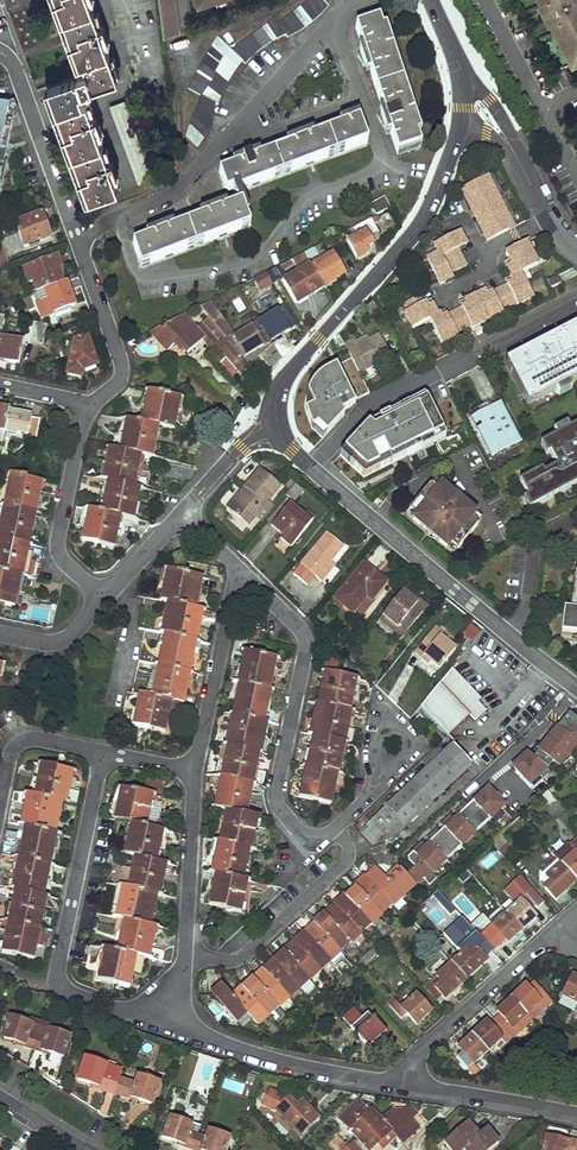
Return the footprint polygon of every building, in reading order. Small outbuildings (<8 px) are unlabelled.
[(80,65),(85,62),(88,71),(48,85),(88,197),(118,187),(88,98),(84,98),(82,91),(120,77),(92,0),(57,0),(80,65)] [(164,37),(179,29),(175,0),(159,0),(164,37)] [(188,90),(202,98),(185,136),(198,148),(199,146),(208,129),(210,122),(212,117),(216,106),(220,108),(223,97),(228,85),(230,80),(231,76),(241,63),(244,65),(248,60),(252,57),(266,46),(271,43),(284,36),(286,40),(295,35),(301,32),(307,27),(311,24),(315,21),(328,7),(322,0),(312,0),(278,25),(275,19),(225,47),(217,38),(188,90)] [(544,3),(544,4),(546,2),(549,8),(551,11),(553,15),(551,17),(551,18),(565,45),(568,44),(573,54),(576,52),(576,0),(542,0),(544,3)] [(542,11),(549,8),(546,2),(544,4),(544,3),(541,5),(542,11)] [(548,19),(551,18),(551,17),(553,15),(551,11),(544,15),(548,19)] [(369,73),(382,111),(376,115),(383,126),(385,132),(389,130),(396,152),(419,144),(415,133),(419,131),(386,30),(383,31),(380,19),(373,22),(355,28),(363,52),(357,56),(364,69),(365,74),(369,73)] [(164,81),(164,70),(140,70),(140,80),(164,81)] [(112,105),(139,183),(154,178),(125,100),(112,105)] [(8,115),(0,113),(0,154),(8,115)] [(238,154),(237,162),(233,163),(233,167),(220,172),(226,192),(235,189),(365,142),(356,114),(344,116),(345,122),(339,124),(340,128),(314,137),(313,134),(308,136),(307,134),(289,136),(290,143),(286,144),(288,148),(261,158),(259,154),(254,156),(252,153),(238,154)] [(485,187),(490,185),(484,172),(472,178),(474,183),(481,179),(485,187)] [(474,183),(459,190),(462,196),(459,198),(481,243),(507,229),(503,222),(508,220),(503,210),(498,212),(491,197),(495,195),(490,185),(485,187),(481,179),(474,183)] [(226,192),(231,206),(240,203),(235,189),(226,192)] [(495,195),(491,197),(498,212),(503,210),(495,195)] [(369,206),(375,215),(389,208),(383,198),(369,206)] [(140,236),(141,240),(132,243),(140,266),(249,226),(240,203),(231,206),(220,210),(218,203),(203,207),(201,212),(194,214),(196,219),(168,229),(163,221),(146,231),(147,234),(140,236)] [(22,247),(51,237),(41,209),(12,220),(22,247)] [(378,222),(375,215),(354,226),(359,235),(347,241),(356,258),(364,253),(362,249),(371,244),(370,242),(379,238),(376,233),(377,232),(373,224),(378,222)] [(508,220),(503,222),(507,229),(512,227),(508,220)] [(439,252),(419,262),(432,287),(437,285),(444,281),(441,277),(457,269),(449,252),(457,247),(451,235),(435,244),(439,252)] [(7,256),(21,251),(17,240),(3,244),(7,256)] [(415,297),(400,305),(403,312),(400,314),(408,329),(424,321),(436,345),(453,336),(451,333),(466,326),(467,329),(498,313),(496,311),(511,303),(512,306),(528,298),(516,274),(532,266),(524,251),(521,252),(518,245),(501,254),(504,261),(507,266),(502,268),(507,279),(504,281),(506,285),(502,288),(487,295),(483,297),(480,293),(459,303),(462,308),(456,311),(442,318),(438,320),(435,315),(431,317),(426,307),(421,309),(419,303),(415,297)] [(304,252),(306,257),(315,253),(313,248),(304,252)] [(304,252),(291,258),(296,266),(308,260),(306,257),(304,252)] [(311,266),(323,287),(343,276),(331,255),(311,266)] [(22,270),(27,282),(31,281),(36,294),(60,285),(54,270),(60,268),(56,258),(22,270)] [(283,280),(297,302),(323,287),(311,266),(310,264),(283,280)] [(279,265),(271,270),(276,279),(284,274),(279,265)] [(265,272),(237,286),(239,291),(255,283),(261,292),(273,285),(265,272)] [(553,276),(543,282),(546,289),(557,283),(553,276)] [(65,283),(60,285),(36,294),(39,302),(36,303),(41,318),(74,307),(65,283)] [(258,322),(269,342),(294,326),(283,307),(258,322)] [(212,321),(225,337),(234,331),(218,311),(209,318),(212,321)] [(170,321),(161,329),(158,327),(150,331),(167,350),(174,343),(181,349),(183,347),(188,352),(194,345),(204,336),(183,314),(170,321)] [(27,321),(23,341),(40,344),(45,325),(27,321)] [(211,336),(204,342),(212,350),(225,340),(226,339),(225,337),(212,321),(209,324),(211,327),(206,331),(211,336)] [(258,322),(231,338),(234,343),(238,341),(246,355),(269,342),(258,322)] [(504,362),(523,400),(532,396),(535,401),(574,381),(571,376),(576,373),(576,324),(504,362)] [(352,339),(342,344),(353,365),(357,373),(389,357),(377,335),(367,340),(356,346),(354,342),(352,339)] [(72,342),(65,375),(79,377),(80,371),(95,366),(85,337),(72,342)] [(367,340),(366,337),(354,342),(356,346),(367,340)] [(18,365),(22,344),(0,339),(0,361),(18,365)] [(212,350),(206,355),(217,366),(223,360),(227,357),(242,375),(249,369),(225,340),(212,350)] [(274,344),(283,359),(289,353),(281,341),(274,344)] [(259,355),(273,372),(280,362),(271,346),(259,355)] [(227,357),(223,360),(238,378),(242,375),(227,357)] [(250,368),(263,384),(270,375),(258,361),(250,368)] [(355,400),(338,365),(323,373),(317,377),(314,379),(311,383),(307,390),(313,402),(303,407),(306,427),(312,424),(324,435),(342,417),(340,412),(353,405),(351,402),(355,400)] [(148,400),(143,422),(144,422),(160,425),(166,393),(147,390),(143,399),(148,400)] [(313,402),(307,390),(306,392),(305,396),(304,402),(303,407),(313,402)] [(166,393),(160,425),(176,428),(180,406),(185,407),(185,397),(166,393)] [(440,433),(422,396),(406,404),(408,407),(397,412),(396,409),(377,419),(380,425),(371,430),(366,426),(341,452),(351,461),(347,466),(361,479),(390,465),(387,460),(410,448),(413,453),(419,450),(416,446),(440,433)] [(532,396),(523,400),(526,405),(535,401),(532,396)] [(406,404),(396,409),(397,412),(408,407),(406,404)] [(503,413),(500,407),(472,421),(493,460),(520,447),(503,413)] [(5,433),(5,431),(9,411),(0,410),(0,432),(5,433)] [(9,411),(5,431),(36,437),(40,417),(9,411)] [(126,428),(122,450),(127,451),(137,454),(144,422),(143,422),(124,418),(122,427),(126,428)] [(369,423),(366,426),(371,430),(380,425),(377,419),(369,423)] [(144,422),(137,454),(143,455),(154,457),(160,425),(144,422)] [(312,424),(306,427),(320,440),(324,435),(312,424)] [(543,443),(555,466),(542,473),(540,469),(518,481),(532,507),(576,483),(576,425),(543,443)] [(443,438),(440,433),(416,446),(419,450),(443,438)] [(110,448),(104,479),(110,481),(120,483),(127,451),(122,450),(110,448)] [(390,465),(413,453),(410,448),(387,460),(390,465)] [(141,462),(143,455),(137,454),(127,451),(120,483),(126,484),(143,488),(148,488),(151,472),(145,471),(145,463),(141,462)] [(341,452),(337,456),(347,466),(351,461),(341,452)] [(258,468),(225,507),(248,526),(256,518),(262,523),(275,507),(269,502),(282,487),(258,468)] [(9,485),(4,507),(20,511),(27,480),(7,476),(3,484),(9,485)] [(27,480),(20,511),(36,514),(42,483),(27,480)] [(432,480),(428,485),(436,491),(439,486),(432,480)] [(99,498),(106,500),(104,512),(106,512),(120,515),(126,484),(120,483),(110,481),(108,488),(103,487),(99,498)] [(126,484),(120,515),(123,516),(137,518),(143,488),(126,484)] [(288,484),(283,490),(286,493),(292,487),(288,484)] [(454,550),(476,526),(468,520),(473,515),(439,486),(436,491),(428,485),(406,510),(414,515),(410,520),(421,529),(424,526),(435,535),(432,539),(444,549),(447,545),(454,550)] [(291,505),(300,494),(293,488),(284,499),(291,505)] [(0,526),(0,539),(14,542),(20,511),(4,507),(0,506),(0,509),(0,516),(2,516),(0,526)] [(288,506),(268,529),(276,536),(279,533),(283,536),(280,539),(277,542),(287,551),(306,529),(296,521),(300,516),(288,506)] [(89,518),(84,541),(100,544),(106,512),(104,512),(87,508),(84,516),(89,518)] [(414,515),(406,510),(403,514),(410,520),(414,515)] [(20,511),(14,542),(30,545),(36,514),(20,511)] [(106,512),(100,544),(117,547),(123,516),(120,515),(106,512)] [(300,516),(296,521),(306,529),(313,521),(303,513),(300,516)] [(468,520),(476,526),(479,521),(473,515),(468,520)] [(432,539),(435,535),(424,526),(421,529),(432,539)] [(328,533),(295,575),(310,586),(317,576),(319,578),(332,561),(344,546),(328,533)] [(2,573),(7,573),(14,542),(0,539),(0,572),(2,573)] [(26,561),(30,545),(14,542),(7,573),(22,576),(32,578),(35,563),(26,561)] [(451,554),(454,550),(447,545),(444,549),(451,554)] [(332,561),(319,578),(324,582),(337,565),(332,561)] [(360,567),(332,602),(341,609),(350,616),(363,598),(369,603),(383,586),(360,567)] [(167,579),(163,602),(169,603),(179,605),(185,573),(165,569),(163,578),(167,579)] [(0,583),(0,605),(12,607),(16,585),(22,585),(22,576),(7,573),(2,573),(0,583)] [(185,573),(179,605),(189,607),(195,608),(200,585),(205,586),(206,577),(185,573)] [(575,576),(570,612),(562,611),(559,638),(576,641),(576,576),(575,576)] [(413,607),(421,614),(425,609),(402,590),(400,593),(415,605),(413,607)] [(395,630),(398,626),(406,632),(421,614),(413,607),(415,605),(400,593),(380,618),(395,630)] [(363,598),(350,616),(357,621),(370,604),(369,603),(363,598)] [(341,609),(332,602),(330,604),(338,611),(341,609)] [(170,612),(166,635),(183,638),(189,607),(179,605),(169,603),(166,611),(170,612)] [(189,607),(183,638),(199,641),(205,610),(195,608),(189,607)] [(29,609),(29,618),(40,618),(40,609),(29,609)] [(399,641),(406,632),(398,626),(395,630),(380,618),(376,622),(399,641)] [(470,642),(479,632),(470,623),(461,633),(470,642)] [(433,628),(412,653),(419,659),(422,656),(428,661),(437,669),(453,650),(438,637),(440,634),(433,628)] [(164,644),(160,666),(176,669),(183,638),(166,635),(163,634),(160,643),(164,644)] [(183,638),(176,669),(192,673),(197,650),(202,652),(202,642),(199,641),(183,638)] [(88,641),(80,650),(89,658),(96,649),(88,641)] [(256,686),(262,654),(246,651),(242,673),(234,671),(232,678),(240,680),(240,682),(256,686)] [(262,654),(256,686),(272,689),(277,666),(282,667),(282,658),(262,654)] [(419,659),(426,664),(428,661),(422,656),(419,659)] [(170,701),(176,669),(160,666),(155,665),(154,672),(146,696),(156,698),(170,701)] [(176,669),(170,701),(177,703),(186,704),(190,682),(195,683),(196,673),(192,673),(176,669)] [(452,669),(421,707),(449,737),(470,718),(475,723),(487,712),(478,703),(481,699),(452,669)] [(325,671),(319,702),(335,706),(341,675),(325,671)] [(341,675),(335,706),(336,706),(351,709),(353,696),(360,698),(360,686),(356,685),(357,678),(341,675)] [(239,691),(234,714),(250,717),(256,686),(240,682),(238,682),(234,690),(239,691)] [(256,686),(250,717),(267,721),(271,698),(276,699),(276,690),(272,689),(256,686)] [(141,695),(134,726),(150,729),(156,698),(146,696),(141,695)] [(156,698),(150,729),(167,733),(172,710),(177,712),(177,703),(170,701),(156,698)] [(318,712),(313,734),(330,737),(336,706),(335,706),(319,702),(316,702),(313,711),(318,712)] [(336,706),(330,737),(346,741),(353,709),(351,709),(336,706)] [(558,725),(570,735),(576,726),(576,718),(569,711),(558,725)] [(234,714),(227,745),(228,745),(243,748),(250,717),(234,714)] [(250,717),(243,748),(245,748),(260,751),(265,729),(269,730),(270,721),(267,721),(250,717)] [(556,724),(536,749),(538,750),(552,762),(559,767),(576,745),(576,741),(570,735),(558,725),(556,724)] [(313,734),(307,766),(321,769),(324,769),(330,737),(313,734)] [(330,737),(324,769),(339,772),(342,760),(348,761),(347,749),(344,748),(346,741),(330,737)] [(223,752),(219,762),(224,763),(222,776),(239,780),(245,748),(243,748),(228,745),(227,752),(223,752)] [(406,828),(473,767),(452,745),(357,832),(372,848),(384,837),(388,842),(405,827),(406,828)] [(245,748),(239,780),(255,783),(262,752),(260,751),(245,748)] [(526,750),(510,765),(530,786),(549,769),(547,768),(533,756),(526,750)] [(552,762),(538,750),(533,756),(547,768),(552,762)] [(35,771),(32,782),(37,783),(35,795),(43,797),(52,798),(57,767),(42,764),(40,772),(35,771)] [(305,765),(299,796),(315,799),(321,769),(307,766),(305,765)] [(57,767),(52,798),(62,801),(67,802),(73,770),(57,767)] [(321,769),(315,799),(331,803),(336,781),(341,782),(342,773),(339,772),(324,769),(321,769)] [(220,785),(215,808),(226,810),(232,811),(239,780),(222,776),(219,776),(216,784),(220,785)] [(160,796),(163,782),(146,779),(143,793),(153,795),(160,796)] [(239,780),(232,811),(243,813),(249,815),(255,783),(239,780)] [(506,805),(488,785),(471,800),(472,801),(489,819),(490,820),(506,805)] [(119,796),(115,819),(117,819),(128,822),(131,823),(137,791),(119,788),(115,795),(119,796)] [(157,802),(152,801),(153,795),(143,793),(137,791),(131,823),(148,826),(154,828),(157,815),(157,802)] [(553,818),(563,808),(547,791),(537,801),(553,818)] [(27,793),(22,825),(37,828),(43,797),(35,795),(27,793)] [(43,797),(37,828),(41,829),(53,832),(57,809),(63,810),(62,801),(52,798),(43,797)] [(489,819),(472,801),(458,814),(475,832),(489,819)] [(569,813),(576,821),(576,805),(569,813)] [(220,816),(216,827),(222,829),(220,841),(233,843),(236,844),(243,813),(232,811),(226,810),(224,817),(220,816)] [(243,813),(236,844),(249,846),(252,847),(258,817),(249,815),(243,813)] [(458,814),(457,813),(442,827),(443,828),(460,846),(461,846),(476,833),(475,832),(458,814)] [(130,832),(126,853),(135,855),(143,857),(148,826),(131,823),(128,822),(125,832),(130,832)] [(23,834),(18,857),(35,860),(41,829),(37,828),(22,825),(20,825),(19,834),(23,834)] [(148,826),(143,857),(151,859),(158,860),(161,849),(167,850),(167,838),(163,837),(164,830),(154,828),(148,826)] [(460,846),(443,828),(429,841),(446,859),(460,846)] [(41,829),(35,860),(52,864),(56,842),(60,843),(61,833),(53,832),(41,829)] [(503,858),(513,848),(500,833),(490,842),(503,858)] [(215,849),(210,872),(226,875),(233,843),(220,841),(213,839),(210,848),(215,849)] [(576,879),(576,840),(576,839),(570,844),(568,842),(553,855),(555,856),(575,880),(576,879)] [(429,841),(428,840),(414,853),(433,873),(447,860),(446,859),(429,841)] [(233,843),(226,875),(231,876),(242,879),(245,866),(252,867),(252,855),(247,855),(249,846),(236,844),(233,843)] [(423,887),(428,883),(429,884),(436,878),(433,873),(414,853),(412,852),(407,857),(408,861),(412,866),(404,873),(416,885),(419,883),(423,887)] [(135,855),(128,887),(138,889),(145,890),(151,859),(143,857),(135,855)] [(555,856),(540,869),(539,881),(554,899),(575,880),(555,856)] [(12,864),(9,875),(15,876),(13,888),(16,888),(29,891),(35,860),(18,857),(16,864),(12,864)] [(151,859),(145,890),(158,893),(161,894),(168,862),(158,860),(151,859)] [(35,860),(29,891),(31,892),(45,895),(49,872),(54,873),(54,864),(52,864),(35,860)] [(392,907),(403,897),(386,879),(374,866),(363,876),(391,906),(392,907)] [(403,897),(416,885),(404,873),(399,867),(386,879),(403,897)] [(213,882),(208,904),(224,907),(231,876),(226,875),(210,872),(207,881),(213,882)] [(382,915),(391,906),(363,876),(362,874),(352,883),(354,885),(382,915)] [(521,931),(537,917),(531,910),(535,906),(537,908),(544,902),(520,875),(503,890),(514,903),(504,912),(521,931)] [(231,876),(224,907),(240,910),(243,898),(249,900),(249,888),(246,887),(248,880),(242,879),(231,876)] [(383,916),(382,915),(354,885),(343,895),(371,924),(372,926),(383,916)] [(116,892),(113,903),(119,904),(116,917),(121,918),(132,921),(138,889),(128,887),(123,886),(121,893),(116,892)] [(16,888),(9,920),(25,923),(31,892),(29,891),(16,888)] [(138,889),(132,921),(140,922),(149,924),(153,901),(158,902),(158,893),(145,890),(138,889)] [(31,892),(25,923),(41,926),(48,895),(45,895),(31,892)] [(361,934),(371,924),(343,895),(342,893),(332,902),(333,904),(361,934)] [(362,935),(361,934),(333,904),(323,913),(350,942),(351,944),(362,935)] [(340,952),(350,942),(323,913),(322,912),(312,921),(340,952)] [(507,944),(521,931),(504,912),(489,925),(486,921),(480,926),(499,947),(505,942),(507,944)] [(122,927),(118,950),(120,951),(133,953),(140,922),(132,921),(121,918),(118,926),(122,927)] [(9,920),(3,952),(18,955),(25,923),(9,920)] [(340,952),(312,921),(302,931),(331,962),(341,952),(340,952)] [(140,922),(133,953),(140,955),(150,957),(157,926),(149,924),(140,922)] [(25,923),(18,955),(34,958),(38,936),(43,937),(42,926),(41,926),(25,923)] [(480,954),(488,947),(472,929),(464,936),(475,949),(480,954)] [(321,971),(331,962),(302,931),(292,940),(321,971)] [(310,981),(321,971),(292,940),(281,949),(310,981)] [(103,956),(98,979),(114,982),(120,951),(118,950),(101,947),(98,954),(103,956)] [(310,981),(281,949),(271,959),(300,989),(305,995),(315,986),(310,981)] [(360,968),(376,954),(371,949),(356,963),(360,968)] [(464,980),(485,961),(480,954),(475,949),(468,955),(465,951),(450,964),(464,980)] [(120,951),(114,982),(130,985),(135,962),(139,963),(140,955),(133,953),(120,951)] [(289,999),(300,989),(271,959),(261,968),(289,999)] [(464,980),(450,964),(422,988),(433,1001),(440,994),(443,998),(464,980)] [(280,1008),(289,999),(261,968),(260,967),(250,976),(280,1008)] [(280,1008),(250,976),(240,986),(268,1017),(269,1016),(275,1022),(285,1013),(280,1008)] [(572,977),(561,996),(576,1005),(574,1011),(576,1013),(576,980),(572,977)] [(236,1023),(247,1013),(229,995),(219,983),(208,993),(236,1023)] [(536,1015),(550,1002),(533,983),(527,989),(525,987),(511,999),(532,1022),(537,1017),(536,1015)] [(259,1026),(268,1017),(240,986),(239,985),(229,995),(247,1013),(259,1026)] [(429,1011),(414,995),(400,1007),(391,997),(386,1002),(399,1018),(405,1013),(415,1024),(429,1011)] [(525,1029),(532,1022),(511,999),(497,1011),(499,1014),(493,1019),(511,1039),(523,1027),(525,1029)] [(386,1034),(368,1014),(361,1020),(352,1009),(342,1019),(368,1050),(386,1034)] [(32,1050),(37,1035),(27,1031),(30,1024),(10,1017),(3,1037),(21,1044),(21,1046),(32,1050)] [(503,1045),(511,1039),(493,1019),(487,1024),(484,1023),(470,1035),(486,1052),(499,1040),(503,1045)] [(37,1035),(40,1028),(30,1024),(27,1031),(37,1035)] [(62,1057),(69,1037),(48,1030),(45,1037),(37,1035),(32,1050),(41,1053),(42,1051),(62,1057)] [(472,1064),(486,1052),(470,1035),(457,1048),(466,1058),(461,1063),(471,1074),(476,1069),(472,1064)] [(114,1094),(119,1079),(104,1072),(106,1065),(85,1057),(78,1078),(97,1085),(96,1088),(114,1094)] [(152,1105),(159,1084),(138,1076),(136,1084),(119,1079),(114,1094),(131,1100),(132,1098),(152,1105)] [(223,1078),(221,1088),(242,1093),(244,1082),(223,1078)] [(300,1135),(318,1119),(302,1101),(296,1106),(289,1098),(276,1109),(300,1135)] [(384,1115),(382,1113),(378,1117),(367,1105),(358,1101),(339,1118),(366,1149),(369,1149),(376,1144),(390,1132),(395,1138),(400,1144),(417,1130),(403,1111),(392,1111),(391,1110),(384,1115)] [(403,1111),(417,1130),(425,1123),(414,1111),(403,1111)] [(196,1134),(199,1127),(170,1117),(164,1136),(182,1143),(182,1146),(191,1149),(196,1134)] [(444,1143),(450,1149),(463,1149),(464,1149),(489,1149),(498,1142),(487,1129),(479,1136),(468,1123),(444,1143)] [(229,1138),(208,1130),(205,1137),(196,1134),(191,1149),(194,1149),(225,1149),(229,1138)] [(395,1138),(390,1132),(376,1144),(381,1149),(395,1138)] [(576,1142),(566,1139),(565,1142),(545,1137),(542,1149),(575,1149),(576,1142)]
